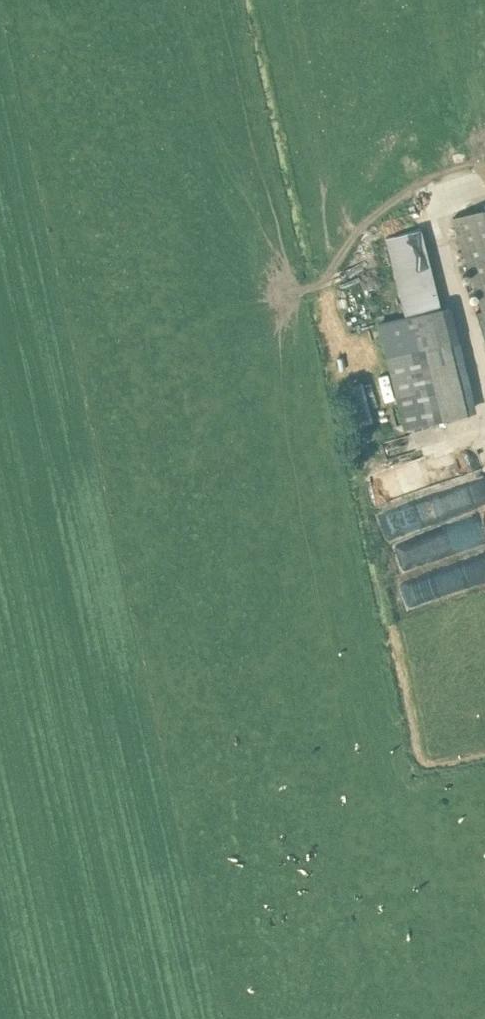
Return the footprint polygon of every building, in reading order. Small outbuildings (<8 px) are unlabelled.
[(452,217),(483,311),(476,313),(484,340),(484,207),(481,208),(452,217)] [(421,228),(385,238),(404,314),(378,322),(403,430),(443,420),(446,436),(474,429),(470,413),(477,411),(460,338),(452,339),(443,305),(440,306),(421,228)] [(378,511),(388,543),(393,542),(402,570),(484,545),(484,526),(479,506),(484,504),(484,479),(378,511)] [(414,611),(436,590),(429,583),(421,591),(413,583),(400,596),(414,611)]
